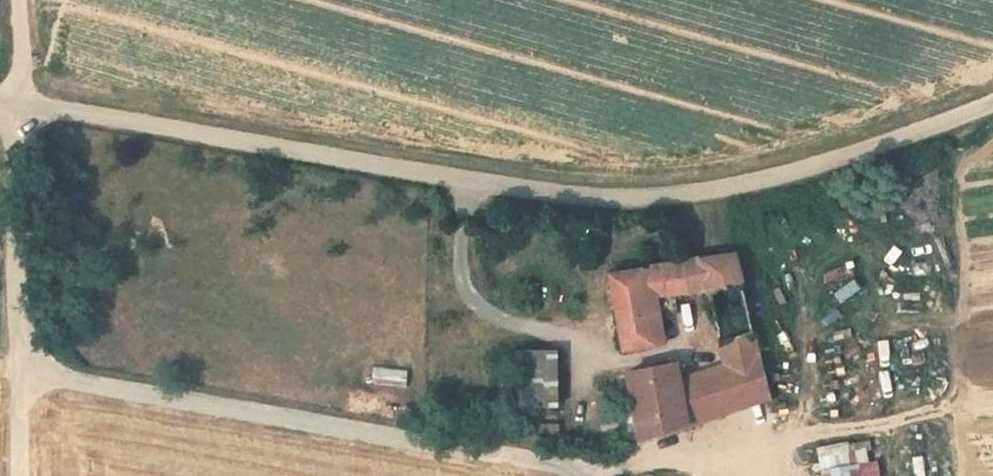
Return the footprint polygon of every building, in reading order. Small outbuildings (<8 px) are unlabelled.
[(738,250),(617,276),(616,285),(630,343),(675,333),(668,302),(679,299),(676,284),(710,276),(720,317),(710,318),(714,335),(724,333),(727,350),(677,369),(674,355),(631,364),(647,441),(770,400),(738,250)] [(844,300),(863,286),(855,276),(836,290),(844,300)] [(559,351),(524,351),(524,433),(559,432),(559,351)] [(373,367),(372,385),(408,386),(409,368),(373,367)] [(880,457),(873,458),(870,438),(821,445),(825,475),(883,475),(880,457)]
